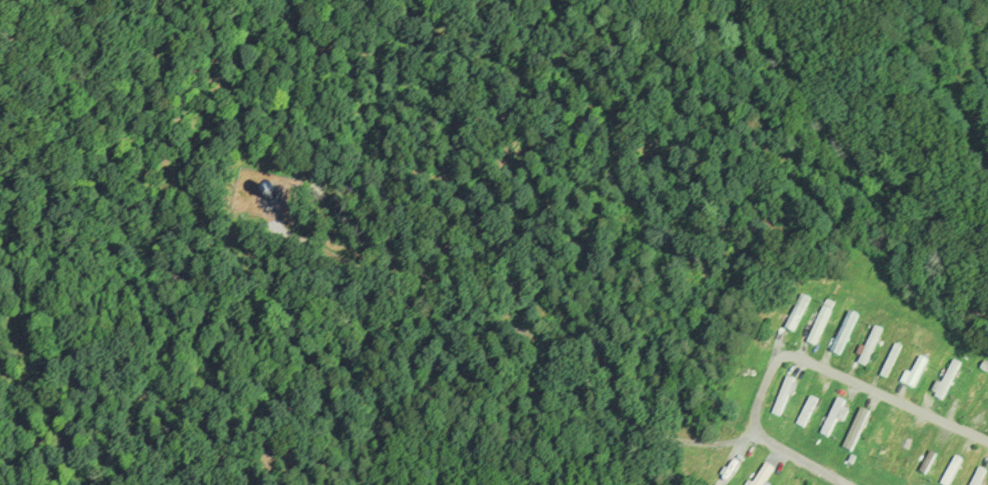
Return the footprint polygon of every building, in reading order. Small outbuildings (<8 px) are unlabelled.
[(812,301),(802,297),(787,331),(796,335),(812,301)] [(810,345),(820,349),(835,311),(825,308),(810,345)] [(862,318),(852,313),(832,354),(842,359),(862,318)] [(860,366),(869,370),(884,331),(874,327),(860,366)] [(904,350),(898,347),(882,378),(888,381),(904,350)] [(915,375),(907,372),(903,386),(920,391),(930,361),(921,358),(915,375)] [(962,366),(954,362),(943,385),(939,383),(932,396),(945,403),(962,366)] [(798,382),(789,378),(773,416),(782,420),(798,382)] [(820,401),(812,398),(798,427),(806,431),(820,401)] [(847,404),(838,400),(822,436),(831,439),(847,404)] [(853,451),(872,414),(864,410),(844,447),(853,451)] [(937,455),(931,453),(922,474),(928,477),(937,455)] [(736,454),(716,484),(728,484),(745,460),(736,454)] [(965,462),(957,458),(943,484),(953,484),(965,462)] [(776,470),(766,465),(755,484),(768,484),(776,470)] [(981,469),(973,484),(983,484),(987,474),(987,472),(981,469)]
